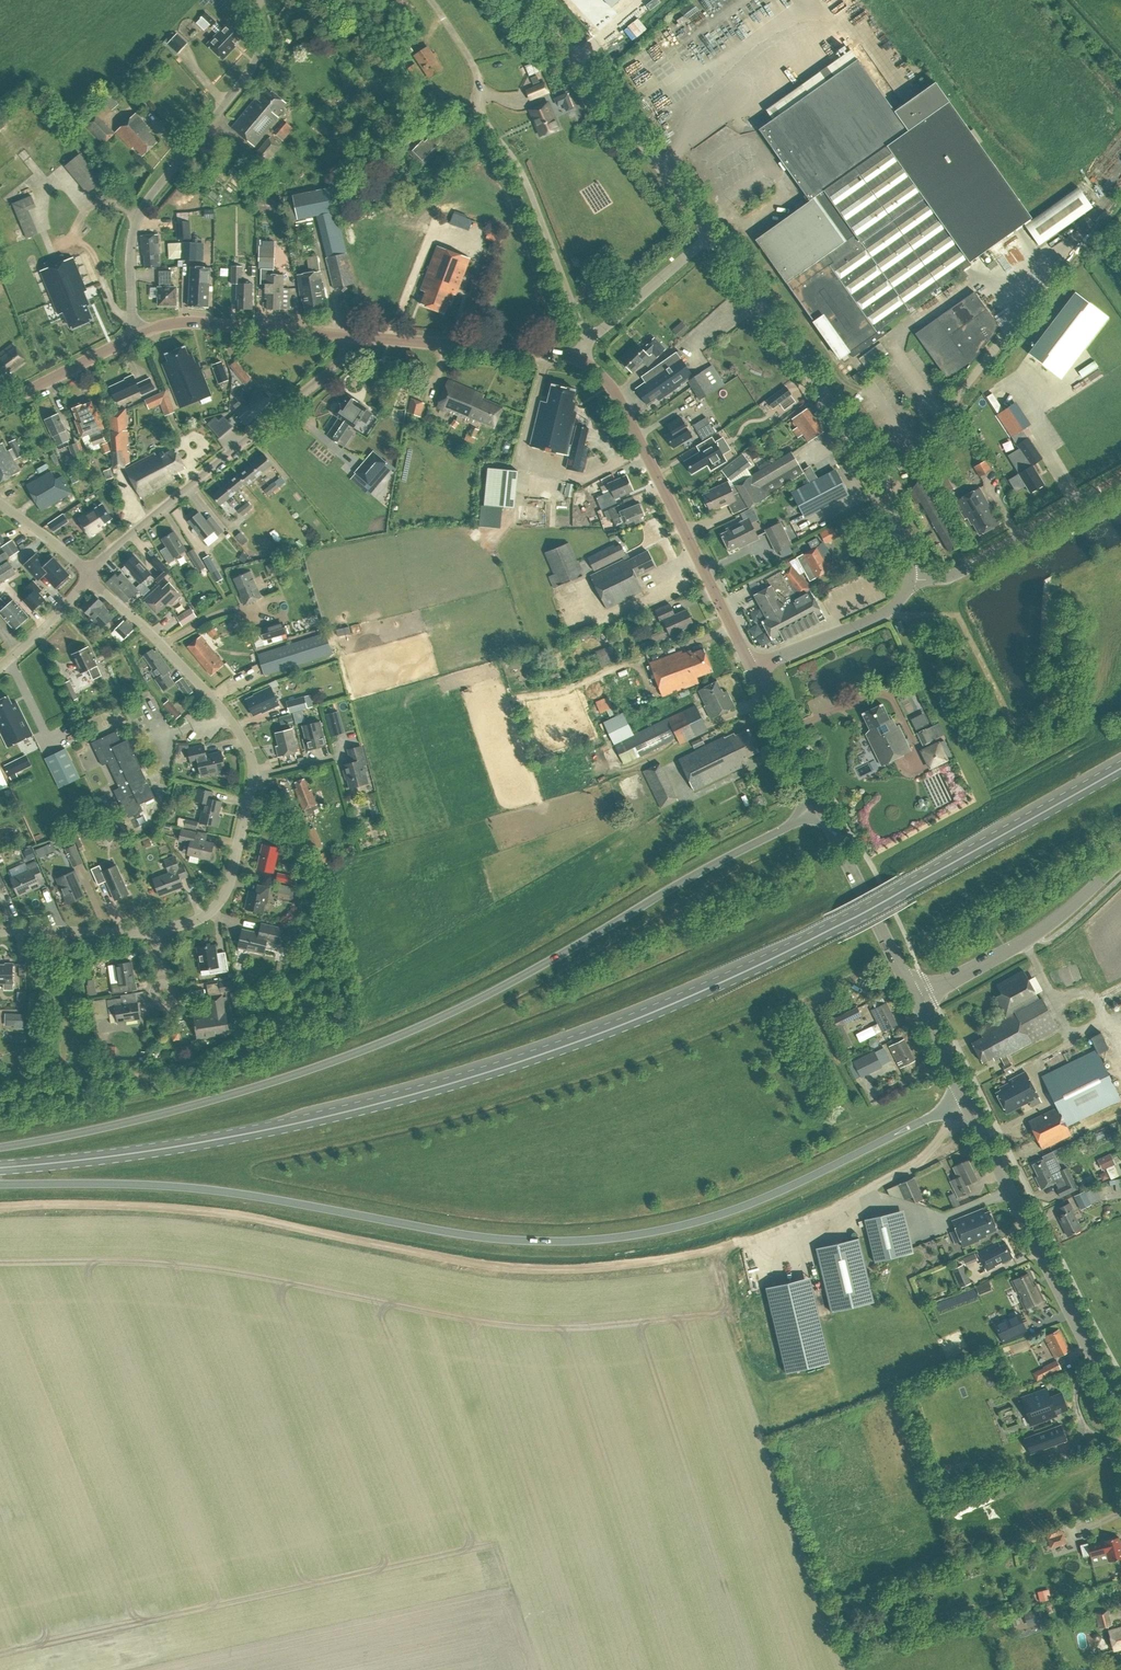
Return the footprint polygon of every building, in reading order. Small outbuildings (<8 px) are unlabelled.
[(207,45),(223,60),(235,47),(234,45),(242,37),(228,23),(222,29),(216,22),(216,21),(206,12),(196,23),(204,31),(209,26),(217,34),(207,45)] [(168,44),(178,53),(187,43),(177,34),(168,44)] [(396,51),(401,59),(414,51),(409,42),(396,51)] [(428,47),(415,56),(429,78),(442,69),(435,58),(437,56),(435,53),(433,54),(428,47)] [(539,60),(525,66),(529,76),(543,70),(539,60)] [(849,351),(861,368),(882,353),(875,342),(888,333),(884,327),(970,265),(968,262),(1031,218),(935,82),(893,112),(856,60),(759,130),(809,201),(755,239),(785,282),(787,281),(841,357),(849,351)] [(421,73),(415,63),(408,68),(414,78),(421,73)] [(537,76),(531,78),(533,85),(540,82),(537,76)] [(525,89),(530,101),(549,93),(545,82),(525,89)] [(266,86),(232,128),(254,146),(278,118),(277,116),(282,111),(281,110),(286,103),(266,86)] [(101,98),(91,108),(79,119),(103,145),(115,134),(101,119),(119,104),(109,92),(101,98)] [(548,102),(529,110),(540,136),(559,128),(548,102)] [(132,150),(135,148),(143,156),(158,142),(150,133),(151,132),(146,127),(147,125),(135,113),(116,132),(132,150)] [(287,134),(293,128),(284,120),(279,126),(273,133),(282,140),(287,134)] [(392,145),(402,155),(407,151),(423,166),(446,143),(431,129),(425,136),(423,134),(421,136),(411,126),(392,145)] [(271,137),(250,160),(261,169),(263,167),(281,146),(271,137)] [(66,165),(89,192),(102,181),(80,154),(66,165)] [(1092,207),(1079,188),(1078,188),(1060,201),(1033,220),(1024,226),(1038,246),(1092,207)] [(213,189),(208,195),(217,203),(222,197),(213,189)] [(317,216),(327,257),(325,257),(333,289),(354,283),(336,212),(334,212),(329,189),(293,197),(298,220),(317,216)] [(13,204),(27,238),(33,236),(22,207),(34,202),(32,196),(13,204)] [(449,223),(460,227),(464,217),(453,213),(449,223)] [(176,221),(177,240),(190,239),(189,221),(187,221),(187,217),(178,217),(178,221),(176,221)] [(300,229),(303,242),(312,240),(310,227),(300,229)] [(140,236),(141,253),(144,253),(146,268),(160,267),(158,247),(159,247),(158,235),(140,236)] [(198,260),(198,242),(183,242),(182,260),(195,260),(198,260)] [(267,308),(267,309),(280,309),(280,308),(280,302),(282,302),(283,274),(271,274),(271,269),(274,269),(272,269),(273,261),(274,261),(275,246),(259,246),(259,260),(262,260),(261,283),(266,283),(265,298),(267,298),(267,308)] [(437,246),(436,251),(435,251),(420,290),(426,292),(421,305),(443,314),(448,301),(451,302),(454,293),(456,294),(470,258),(437,246)] [(309,256),(310,267),(320,266),(320,256),(309,256)] [(41,273),(59,316),(65,314),(71,329),(91,321),(86,308),(88,307),(83,294),(87,292),(73,259),(41,273)] [(239,299),(238,308),(253,308),(253,283),(241,283),(242,265),(232,264),(232,282),(237,282),(237,298),(237,299),(239,299)] [(86,265),(81,267),(84,274),(89,272),(86,265)] [(189,306),(208,307),(210,268),(191,267),(189,306)] [(222,268),(222,276),(231,276),(230,268),(222,268)] [(159,271),(159,288),(158,288),(158,305),(176,305),(176,288),(171,288),(172,271),(159,271)] [(304,302),(305,313),(324,310),(322,299),(323,299),(321,286),(324,285),(323,281),(322,281),(320,271),(297,274),(300,296),(301,295),(302,302),(304,302)] [(471,299),(480,301),(482,291),(473,289),(471,299)] [(999,326),(974,291),(915,333),(946,378),(968,363),(969,365),(999,326)] [(1075,292),(1028,354),(1055,374),(1102,313),(1075,292)] [(672,329),(679,336),(689,327),(682,320),(672,329)] [(637,343),(620,360),(632,372),(649,355),(648,355),(652,352),(657,357),(665,349),(653,337),(642,349),(637,343)] [(13,375),(11,372),(26,360),(13,344),(0,354),(0,385),(13,375)] [(164,353),(167,361),(162,363),(180,408),(211,396),(198,362),(195,363),(191,353),(188,354),(184,346),(164,353)] [(641,377),(645,382),(635,389),(646,405),(656,398),(659,401),(687,381),(699,399),(723,384),(711,365),(690,378),(690,377),(692,376),(679,357),(682,355),(679,351),(676,353),(676,352),(641,377)] [(211,365),(218,384),(229,380),(222,361),(211,365)] [(137,384),(133,375),(125,378),(125,379),(109,387),(116,402),(140,391),(141,395),(155,389),(150,378),(137,384)] [(436,408),(473,423),(474,421),(493,429),(502,408),(483,400),(484,397),(447,381),(436,408)] [(530,447),(565,456),(576,413),(573,413),(575,404),(573,403),(576,390),(552,384),(547,403),(541,401),(530,447)] [(767,401),(772,407),(790,395),(785,387),(767,401)] [(261,392),(257,388),(248,395),(243,389),(235,396),(239,401),(234,405),(237,409),(235,411),(247,425),(261,412),(260,410),(271,400),(263,391),(261,392)] [(984,394),(997,415),(1011,437),(1027,427),(1013,405),(1014,404),(1007,393),(1000,398),(993,388),(984,394)] [(176,411),(167,390),(145,400),(150,409),(160,404),(165,416),(176,411)] [(365,410),(366,409),(357,403),(358,402),(348,396),(341,406),(339,404),(332,414),(338,418),(326,436),(336,443),(348,424),(353,428),(359,419),(362,420),(364,417),(366,418),(369,413),(365,410)] [(425,402),(411,398),(407,412),(420,416),(425,402)] [(82,406),(82,404),(79,403),(74,405),(72,408),(77,420),(75,421),(81,437),(88,434),(90,438),(90,439),(92,446),(105,441),(103,434),(101,435),(99,430),(104,429),(97,410),(95,410),(92,402),(82,406)] [(792,419),(808,442),(823,432),(807,408),(792,419)] [(108,418),(112,470),(126,468),(126,465),(130,463),(130,452),(128,452),(128,445),(129,445),(128,430),(125,430),(125,428),(128,427),(125,409),(108,418)] [(66,431),(58,414),(45,420),(53,437),(54,437),(58,446),(69,440),(64,431),(66,431)] [(702,440),(716,431),(707,416),(693,425),(702,440)] [(217,422),(214,419),(207,424),(219,438),(233,427),(224,417),(217,422)] [(676,429),(665,435),(673,448),(692,437),(681,417),(672,422),(676,429)] [(566,468),(583,472),(589,447),(584,447),(589,427),(576,425),(566,468)] [(465,435),(475,439),(478,430),(469,426),(465,435)] [(1020,467),(1023,471),(1018,474),(1022,480),(1017,484),(1020,489),(1025,486),(1029,493),(1042,484),(1035,472),(1035,469),(1032,464),(1041,459),(1028,438),(1016,445),(1025,460),(1024,461),(1025,464),(1020,467)] [(20,472),(13,459),(16,458),(16,459),(23,456),(15,439),(8,442),(11,449),(7,451),(2,443),(0,444),(0,443),(0,482),(20,472)] [(77,442),(68,446),(74,462),(83,459),(77,442)] [(99,445),(103,455),(111,451),(107,442),(99,445)] [(155,453),(126,470),(141,498),(181,477),(178,472),(185,468),(174,448),(164,454),(163,452),(156,456),(155,453)] [(706,448),(687,459),(695,472),(714,461),(706,448)] [(749,509),(766,497),(804,472),(791,451),(771,464),(752,475),(747,467),(751,465),(742,453),(721,470),(730,481),(728,482),(709,490),(709,492),(703,495),(710,511),(726,504),(727,505),(729,504),(733,513),(748,507),(749,509)] [(359,468),(368,480),(386,465),(376,454),(359,468)] [(251,465),(259,475),(272,464),(264,455),(251,465)] [(832,469),(836,465),(829,457),(825,461),(832,469)] [(238,474),(238,475),(246,485),(259,475),(251,465),(239,475),(238,474)] [(516,500),(518,469),(488,467),(483,527),(501,529),(502,521),(506,522),(508,499),(516,500)] [(835,470),(792,493),(805,517),(848,495),(835,470)] [(26,485),(41,511),(72,494),(62,476),(55,480),(51,471),(26,485)] [(916,504),(920,501),(949,552),(964,543),(923,471),(909,492),(916,504)] [(953,488),(945,474),(941,476),(940,472),(933,476),(935,479),(934,480),(942,494),(953,488)] [(975,480),(979,488),(990,482),(985,474),(975,480)] [(225,485),(233,495),(245,485),(246,485),(238,475),(225,485)] [(596,498),(601,510),(616,504),(615,499),(633,491),(626,476),(608,484),(611,492),(596,498)] [(269,496),(279,488),(274,482),(264,491),(269,496)] [(567,483),(564,496),(572,497),(575,485),(567,483)] [(212,496),(220,505),(233,495),(225,485),(212,496)] [(964,519),(966,518),(971,526),(972,525),(979,536),(999,524),(979,490),(955,503),(964,519)] [(252,508),(248,502),(237,511),(242,516),(252,508)] [(635,502),(620,508),(619,505),(609,510),(616,527),(624,524),(625,523),(627,524),(631,522),(632,521),(641,517),(642,514),(638,503),(635,502)] [(88,512),(78,519),(90,537),(102,528),(101,526),(112,519),(102,504),(89,513),(88,512)] [(76,506),(62,514),(68,524),(82,516),(76,506)] [(199,535),(203,540),(214,531),(218,536),(223,532),(213,519),(208,524),(199,512),(188,521),(194,528),(192,530),(192,531),(195,536),(197,536),(199,535)] [(764,529),(775,552),(792,544),(780,521),(778,515),(773,517),(776,523),(764,529)] [(721,534),(729,551),(738,547),(739,548),(758,539),(748,519),(727,529),(728,531),(721,534)] [(50,523),(54,530),(59,526),(55,520),(50,523)] [(819,532),(825,544),(837,537),(831,526),(819,532)] [(162,539),(173,558),(186,550),(174,531),(162,539)] [(235,536),(242,545),(248,540),(241,532),(235,536)] [(808,543),(811,549),(796,557),(809,581),(829,570),(827,567),(830,565),(827,559),(825,560),(825,559),(829,555),(822,542),(819,544),(816,538),(816,537),(807,542),(807,543),(808,543)] [(2,547),(9,558),(20,551),(13,539),(2,547)] [(203,556),(208,553),(202,542),(196,545),(203,556)] [(569,542),(544,553),(553,574),(548,576),(553,588),(583,575),(581,570),(582,569),(578,560),(577,561),(569,542)] [(655,567),(647,551),(628,560),(621,544),(615,547),(614,545),(587,558),(594,571),(622,557),(623,560),(590,577),(606,610),(643,590),(636,576),(655,567)] [(199,571),(205,567),(193,549),(187,552),(199,571)] [(239,559),(246,563),(250,556),(243,552),(239,559)] [(209,553),(203,557),(216,581),(223,577),(209,553)] [(35,554),(24,564),(39,580),(44,575),(56,588),(69,576),(52,558),(45,564),(35,554)] [(134,555),(130,560),(129,558),(124,563),(125,564),(124,565),(125,566),(122,569),(128,575),(130,573),(140,583),(151,574),(150,573),(134,555)] [(157,556),(150,562),(158,571),(154,576),(159,582),(171,571),(157,556)] [(15,573),(8,562),(0,567),(0,583),(15,573)] [(776,636),(779,643),(825,618),(809,588),(810,587),(792,565),(783,572),(782,570),(777,573),(767,579),(769,583),(752,592),(759,604),(766,618),(761,621),(771,639),(776,636)] [(234,578),(243,596),(240,597),(244,605),(261,597),(249,571),(234,578)] [(107,582),(125,601),(138,590),(130,582),(125,586),(115,575),(107,582)] [(31,594),(23,601),(32,611),(45,600),(39,593),(41,590),(33,581),(25,588),(31,594)] [(159,587),(147,598),(144,601),(156,613),(168,601),(170,604),(180,595),(169,583),(162,590),(159,587)] [(88,618),(93,624),(100,631),(107,624),(113,617),(102,605),(103,604),(94,595),(81,607),(90,615),(88,618)] [(14,630),(28,617),(13,601),(7,606),(0,598),(0,614),(14,630)] [(195,602),(197,607),(203,603),(201,599),(195,602)] [(692,625),(686,610),(674,615),(669,604),(655,610),(660,622),(663,621),(669,636),(681,631),(680,630),(692,625)] [(177,618),(182,626),(197,617),(191,609),(177,618)] [(116,628),(126,638),(133,630),(124,621),(116,628)] [(260,629),(263,640),(286,633),(283,625),(269,629),(268,626),(260,629)] [(209,632),(215,639),(221,634),(216,627),(209,632)] [(665,631),(655,634),(659,645),(668,642),(665,631)] [(257,653),(264,676),(332,654),(325,632),(257,653)] [(187,647),(211,675),(224,664),(201,636),(187,647)] [(601,666),(616,660),(612,652),(610,645),(595,651),(597,658),(601,666)] [(81,673),(89,670),(93,680),(101,676),(88,647),(72,655),(81,673)] [(108,652),(110,658),(123,655),(121,648),(108,652)] [(649,663),(661,696),(698,683),(696,678),(712,672),(703,648),(691,653),(690,650),(682,653),(681,651),(649,663)] [(170,670),(156,651),(154,652),(152,650),(143,656),(153,669),(150,671),(156,679),(155,680),(163,691),(174,683),(167,673),(170,670)] [(630,682),(638,702),(645,700),(632,667),(615,673),(616,676),(625,673),(628,682),(630,682)] [(551,675),(553,682),(563,680),(561,673),(551,675)] [(175,682),(186,697),(193,692),(183,677),(175,682)] [(63,683),(71,701),(77,699),(69,681),(63,683)] [(734,707),(726,691),(722,693),(716,682),(699,691),(710,718),(734,707)] [(247,700),(254,715),(262,711),(263,713),(279,705),(270,688),(254,695),(255,696),(247,700)] [(286,701),(289,713),(308,707),(304,696),(286,701)] [(596,702),(600,713),(612,708),(608,697),(596,702)] [(18,705),(13,707),(9,698),(0,703),(0,732),(9,750),(34,737),(18,705)] [(679,744),(708,731),(695,704),(633,734),(614,744),(623,764),(667,743),(676,736),(679,744)] [(866,734),(881,765),(911,751),(898,725),(896,726),(892,718),(889,720),(882,704),(862,714),(870,729),(866,734)] [(167,710),(171,715),(177,710),(173,705),(167,710)] [(302,710),(293,713),(296,723),(305,721),(302,710)] [(326,715),(330,727),(338,725),(334,712),(326,715)] [(284,715),(285,723),(295,721),(293,713),(284,715)] [(925,717),(913,723),(916,730),(929,723),(925,717)] [(306,739),(303,739),(306,750),(325,745),(319,722),(303,726),(306,739)] [(917,733),(923,745),(939,737),(933,725),(917,733)] [(278,746),(275,746),(278,757),(298,752),(292,729),(275,733),(278,746)] [(735,735),(734,733),(725,738),(724,737),(678,760),(694,791),(742,767),(743,759),(758,751),(748,730),(735,735)] [(154,797),(128,740),(122,743),(116,732),(92,743),(94,749),(102,766),(106,764),(108,763),(115,779),(119,788),(114,791),(127,819),(143,811),(140,804),(154,797)] [(691,742),(694,749),(704,744),(701,737),(691,742)] [(923,752),(929,766),(931,766),(945,759),(946,758),(939,744),(937,744),(924,751),(923,752)] [(191,764),(192,764),(192,763),(198,762),(201,776),(225,771),(221,752),(206,756),(203,745),(188,749),(191,764)] [(348,750),(352,762),(343,765),(345,774),(347,774),(350,787),(367,783),(362,765),(365,764),(360,746),(348,750)] [(65,748),(45,758),(60,788),(80,778),(65,748)] [(9,777),(10,776),(12,782),(17,779),(14,774),(23,769),(29,766),(24,756),(18,759),(17,759),(4,766),(9,777)] [(660,763),(642,771),(660,808),(677,798),(660,763)] [(304,778),(294,782),(298,791),(296,791),(303,810),(317,804),(311,790),(309,790),(304,778)] [(198,788),(195,802),(204,804),(200,822),(217,826),(220,817),(218,816),(221,801),(212,799),(213,792),(198,788)] [(98,798),(105,813),(112,810),(104,794),(98,798)] [(139,827),(149,822),(145,814),(135,819),(139,827)] [(184,826),(196,829),(198,821),(187,818),(184,826)] [(313,847),(322,845),(317,827),(308,829),(313,847)] [(194,839),(196,833),(181,830),(179,841),(184,843),(182,852),(188,854),(187,855),(210,860),(213,844),(194,839)] [(74,833),(80,847),(85,845),(78,831),(74,833)] [(73,866),(82,862),(75,845),(66,849),(73,866)] [(257,869),(273,873),(278,849),(262,845),(257,869)] [(32,848),(24,852),(28,860),(35,857),(32,848)] [(169,873),(153,879),(160,896),(183,886),(180,879),(187,876),(182,865),(178,866),(174,857),(164,860),(169,873)] [(29,870),(10,878),(18,896),(40,886),(38,881),(43,878),(36,861),(27,865),(29,870)] [(106,881),(115,900),(129,894),(117,865),(102,872),(100,865),(91,869),(98,885),(106,881)] [(75,871),(56,879),(68,904),(85,896),(79,882),(80,882),(75,871)] [(276,881),(291,884),(293,877),(278,874),(276,881)] [(281,884),(279,893),(293,896),(293,894),(299,896),(300,889),(281,884)] [(258,885),(256,893),(249,891),(245,909),(263,913),(265,904),(266,905),(270,888),(258,885)] [(262,924),(260,934),(243,930),(239,948),(249,950),(249,951),(264,954),(268,939),(279,942),(282,929),(262,924)] [(286,935),(295,937),(297,930),(288,928),(286,935)] [(201,970),(210,969),(211,974),(228,972),(225,952),(217,954),(215,945),(197,948),(201,970)] [(131,962),(108,966),(112,994),(129,991),(128,984),(134,983),(131,962)] [(4,984),(4,990),(13,990),(13,984),(13,964),(5,964),(5,965),(0,965),(0,984),(4,984)] [(993,997),(1004,1017),(978,1031),(981,1036),(970,1042),(981,1061),(992,1056),(994,1060),(1000,1056),(1004,1064),(1001,1065),(1005,1072),(1013,1068),(1006,1056),(1057,1027),(1041,998),(1039,999),(1023,970),(996,984),(1001,993),(993,997)] [(219,983),(220,993),(233,991),(232,980),(219,983)] [(195,1027),(196,1027),(198,1038),(229,1033),(226,1014),(225,1014),(222,995),(208,997),(211,1016),(195,1019),(195,1024),(195,1027)] [(116,1013),(117,1022),(140,1018),(137,1002),(126,1003),(125,997),(107,1000),(109,1014),(116,1013)] [(897,1024),(886,1003),(871,1010),(882,1032),(897,1024)] [(847,1012),(830,1020),(835,1029),(841,1041),(839,1042),(843,1050),(850,1047),(841,1026),(851,1021),(847,1012)] [(7,1013),(5,1025),(16,1026),(18,1014),(7,1013)] [(889,1046),(900,1068),(915,1061),(904,1039),(889,1046)] [(104,1055),(116,1055),(116,1045),(104,1045),(104,1055)] [(1067,1126),(1120,1099),(1096,1050),(1042,1077),(1057,1107),(1028,1121),(1042,1149),(1071,1135),(1067,1126)] [(874,1052),(854,1062),(861,1077),(881,1067),(874,1052)] [(995,1093),(1007,1113),(1028,1101),(1031,1107),(1041,1102),(1026,1071),(1009,1080),(1010,1082),(999,1088),(1000,1090),(995,1093)] [(1105,1135),(1109,1142),(1117,1138),(1114,1131),(1105,1135)] [(1040,1188),(1053,1182),(1058,1180),(1061,1186),(1056,1188),(1059,1196),(1076,1188),(1066,1167),(1060,1169),(1052,1151),(1042,1156),(1043,1158),(1031,1163),(1032,1164),(1037,1175),(1034,1176),(1040,1188)] [(1102,1162),(1105,1168),(1113,1164),(1110,1157),(1102,1162)] [(949,1180),(957,1197),(969,1192),(966,1185),(977,1180),(967,1160),(952,1166),(957,1177),(949,1180)] [(1111,1179),(1120,1174),(1120,1169),(1120,1168),(1108,1173),(1111,1179)] [(905,1199),(915,1202),(922,1199),(913,1178),(899,1184),(905,1199)] [(1108,1180),(1109,1186),(1115,1185),(1115,1192),(1120,1192),(1120,1179),(1108,1180)] [(1084,1192),(1084,1191),(1073,1196),(1080,1209),(1101,1198),(1095,1187),(1084,1192)] [(953,1193),(947,1196),(953,1208),(960,1205),(953,1193)] [(1069,1202),(1057,1207),(1061,1214),(1057,1216),(1067,1235),(1081,1229),(1072,1210),(1073,1210),(1069,1202)] [(956,1230),(960,1240),(963,1247),(979,1241),(979,1239),(986,1236),(985,1234),(997,1230),(989,1211),(984,1213),(982,1208),(952,1221),(956,1230)] [(875,1262),(907,1254),(913,1253),(903,1210),(897,1212),(864,1219),(875,1262)] [(874,1302),(858,1238),(816,1248),(831,1312),(874,1302)] [(977,1253),(985,1270),(994,1265),(993,1263),(999,1260),(1000,1263),(1012,1257),(1005,1242),(1000,1245),(998,1243),(977,1253)] [(973,1261),(971,1256),(964,1259),(966,1264),(973,1261)] [(952,1269),(960,1287),(970,1283),(962,1265),(952,1269)] [(1011,1281),(1018,1294),(1019,1293),(1021,1298),(1020,1299),(1025,1309),(1044,1300),(1036,1284),(1033,1285),(1028,1273),(1011,1281)] [(833,1365),(813,1280),(769,1290),(789,1376),(833,1365)] [(994,1324),(1002,1341),(1026,1330),(1018,1313),(994,1324)] [(1044,1337),(1055,1358),(1070,1351),(1059,1329),(1044,1337)] [(1057,1360),(1043,1367),(1048,1376),(1061,1369),(1057,1360)] [(1056,1415),(1056,1414),(1067,1409),(1061,1393),(1049,1397),(1046,1388),(1020,1398),(1030,1425),(1056,1415)] [(1033,1433),(1040,1450),(1066,1440),(1059,1423),(1033,1433)] [(1045,1530),(1051,1548),(1066,1543),(1064,1537),(1065,1537),(1064,1531),(1063,1531),(1062,1532),(1060,1525),(1045,1530)] [(1090,1555),(1090,1556),(1106,1552),(1109,1561),(1120,1558),(1120,1546),(1119,1537),(1088,1545),(1087,1543),(1080,1545),(1083,1556),(1090,1555)] [(1038,1594),(1040,1601),(1050,1599),(1048,1591),(1038,1594)] [(1036,1609),(1021,1613),(1026,1627),(1040,1622),(1036,1609)] [(1094,1614),(1098,1629),(1111,1626),(1108,1611),(1094,1614)] [(1016,1615),(1009,1616),(1011,1625),(1018,1623),(1016,1615)] [(1112,1650),(1120,1648),(1120,1625),(1107,1629),(1112,1650)]
